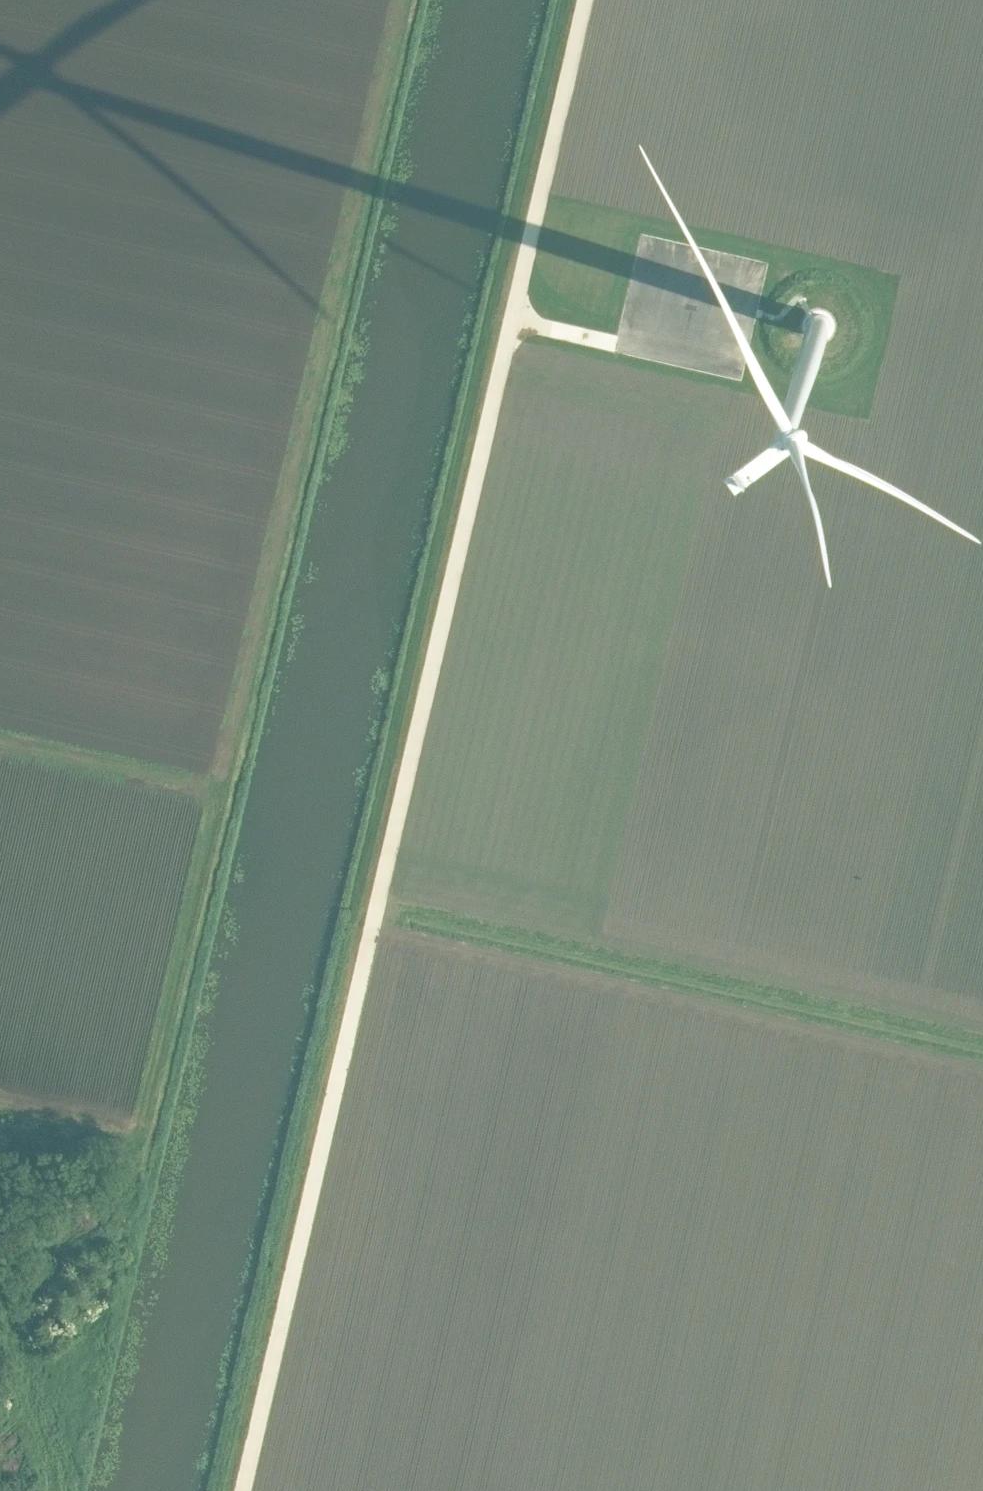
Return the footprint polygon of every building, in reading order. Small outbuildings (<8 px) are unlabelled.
[(806,324),(806,326),(806,328),(806,330),(807,331),(808,333),(809,335),(811,336),(812,337),(814,337),(816,338),(818,338),(820,338),(822,337),(823,337),(825,336),(827,335),(828,333),(829,331),(829,330),(830,328),(830,326),(830,324),(829,322),(829,320),(828,319),(827,317),(825,316),(823,315),(822,314),(820,314),(818,314),(816,314),(814,314),(812,315),(811,316),(809,317),(808,319),(807,320),(806,322),(806,324)]
